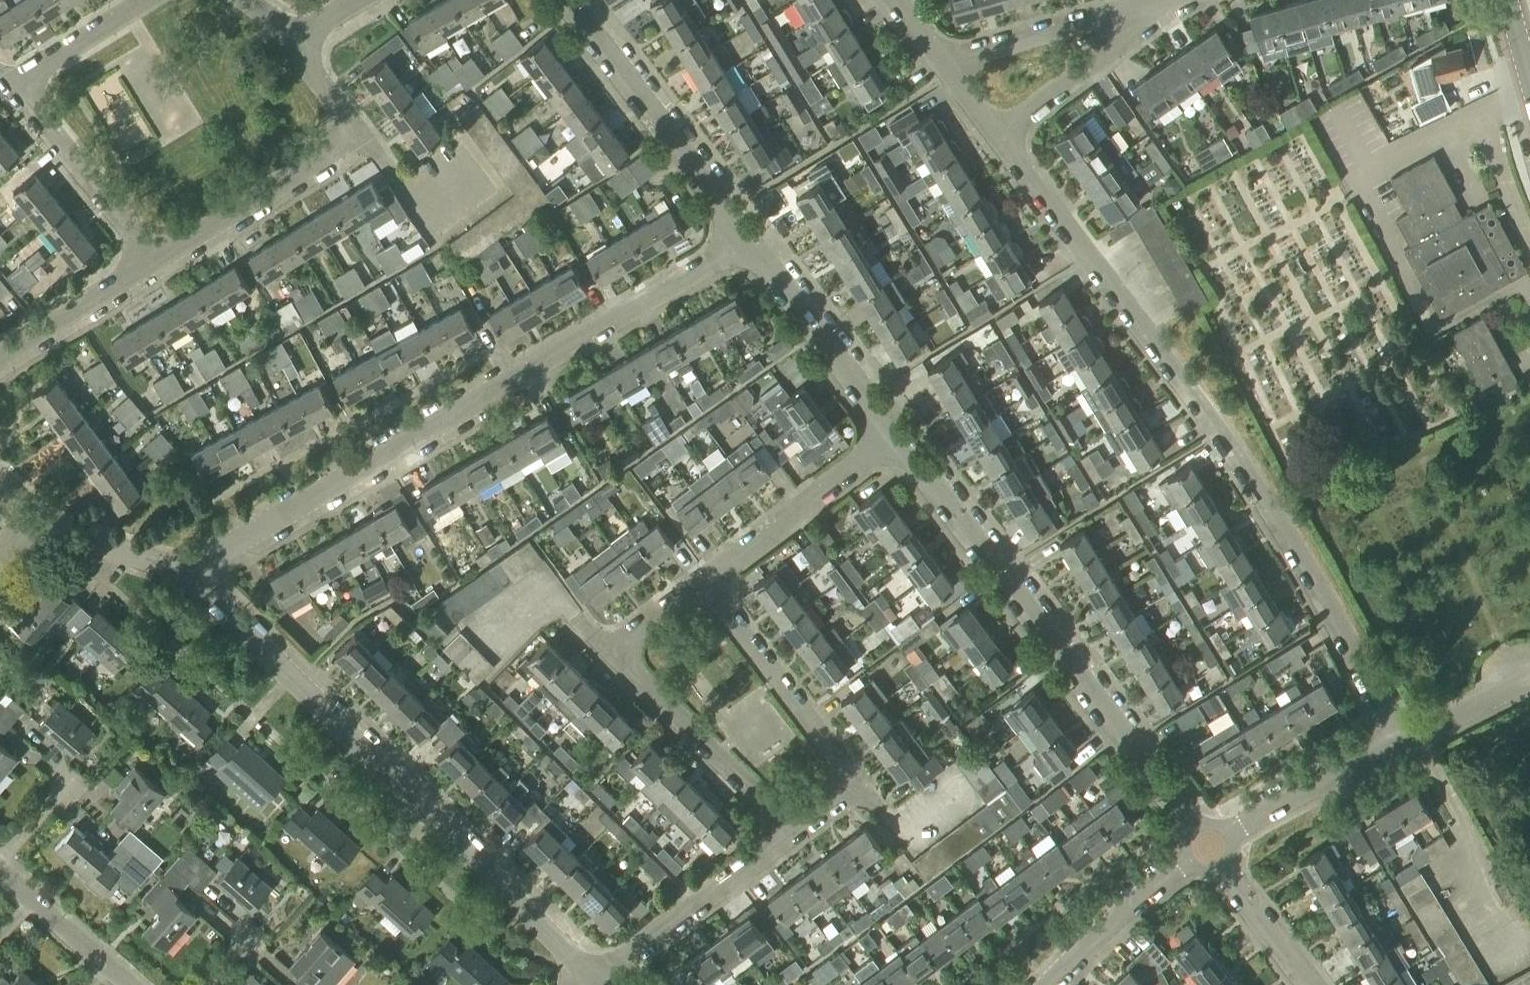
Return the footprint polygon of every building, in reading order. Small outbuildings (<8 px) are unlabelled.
[(9,9),(24,32),(44,20),(32,0),(24,0),(9,9)] [(44,20),(65,7),(60,0),(32,0),(44,20)] [(451,0),(444,0),(428,9),(446,40),(447,39),(443,33),(463,21),(451,0)] [(479,0),(451,0),(463,21),(484,9),(479,0)] [(484,9),(500,0),(479,0),(484,9)] [(686,10),(680,0),(655,0),(650,3),(663,24),(686,10)] [(740,0),(728,0),(734,10),(742,4),(740,0)] [(748,2),(761,23),(769,18),(758,0),(750,0),(748,2)] [(792,2),(804,21),(811,17),(812,18),(835,4),(837,2),(838,0),(795,0),(792,2)] [(956,20),(981,13),(977,0),(950,0),(956,20)] [(981,13),(1004,6),(1003,0),(977,0),(981,13)] [(1298,2),(1307,36),(1311,47),(1333,41),(1330,29),(1322,0),(1306,0),(1298,2)] [(1330,29),(1353,23),(1346,0),(1322,0),(1330,29)] [(1353,23),(1376,16),(1371,0),(1346,0),(1353,23)] [(1376,16),(1398,9),(1396,0),(1371,0),(1376,16)] [(1420,0),(1396,0),(1398,9),(1421,3),(1420,0)] [(0,3),(0,40),(3,45),(24,32),(9,9),(4,1),(0,3)] [(686,10),(663,24),(676,45),(699,30),(693,22),(706,15),(698,2),(686,10)] [(1298,2),(1275,9),(1284,42),(1307,36),(1298,2)] [(824,38),(847,24),(850,22),(851,18),(846,10),(842,9),(839,11),(835,4),(812,18),(811,17),(804,21),(801,24),(807,33),(817,27),(824,38)] [(446,40),(428,9),(407,22),(408,25),(400,30),(414,50),(421,46),(424,53),(446,40)] [(1284,42),(1275,9),(1252,16),(1261,49),(1284,42)] [(747,30),(755,25),(748,13),(740,18),(747,30)] [(769,18),(761,23),(773,42),(785,34),(774,15),(769,18)] [(1445,20),(1429,29),(1435,38),(1450,30),(1445,20)] [(860,45),(847,24),(824,38),(814,44),(820,54),(830,47),(837,59),(860,45)] [(755,25),(747,30),(753,42),(762,37),(755,25)] [(500,34),(514,52),(523,45),(510,27),(500,34)] [(1435,38),(1429,29),(1414,37),(1419,46),(1435,38)] [(699,30),(676,45),(688,65),(711,51),(699,30)] [(1195,44),(1215,73),(1235,60),(1215,31),(1195,44)] [(396,33),(379,46),(387,57),(404,44),(396,33)] [(514,52),(500,34),(491,41),(505,59),(514,52)] [(785,34),(773,42),(785,63),(798,55),(785,34)] [(534,75),(555,59),(540,39),(519,55),(534,75)] [(1215,73),(1195,44),(1175,58),(1195,87),(1215,73)] [(1387,53),(1392,62),(1407,53),(1402,44),(1387,53)] [(837,59),(826,64),(839,85),(842,83),(873,65),(860,45),(837,59)] [(379,46),(359,61),(366,70),(383,58),(383,60),(387,57),(379,46)] [(724,71),(711,51),(688,65),(701,86),(724,71)] [(1420,60),(1426,83),(1467,72),(1461,51),(1420,60)] [(1392,62),(1387,53),(1372,61),(1376,70),(1392,62)] [(452,70),(459,80),(466,89),(476,82),(462,63),(455,54),(445,61),(452,70)] [(772,71),(780,66),(773,54),(765,59),(772,71)] [(811,75),(798,55),(785,63),(798,83),(811,75)] [(462,63),(476,82),(485,75),(471,56),(462,63)] [(366,70),(361,75),(376,94),(397,78),(383,60),(383,58),(366,70)] [(1175,58),(1156,71),(1176,100),(1195,87),(1175,58)] [(555,59),(534,75),(549,94),(570,78),(555,59)] [(452,70),(445,61),(427,75),(434,84),(452,70)] [(883,101),(877,92),(886,86),(886,87),(889,85),(889,81),(884,73),(880,72),(878,73),(873,65),(842,83),(846,90),(851,91),(855,89),(868,110),(883,101)] [(780,66),(772,71),(779,83),(788,78),(780,66)] [(1358,68),(1343,77),(1349,86),(1364,78),(1358,68)] [(452,70),(434,84),(442,94),(459,80),(452,70)] [(736,92),(724,71),(701,86),(713,106),(736,92)] [(1176,100),(1156,71),(1136,85),(1145,99),(1134,106),(1145,121),(1176,100)] [(123,141),(146,127),(113,74),(93,87),(96,91),(93,93),(123,141)] [(811,75),(798,83),(810,103),(823,95),(811,75)] [(1349,86),(1343,77),(1328,85),(1333,94),(1349,86)] [(397,78),(376,94),(390,114),(412,97),(397,78)] [(570,78),(549,94),(564,113),(585,97),(570,78)] [(489,109),(508,95),(501,86),(483,100),(489,109)] [(797,112),(805,107),(793,87),(781,94),(793,115),(797,112)] [(748,112),(736,92),(713,106),(726,127),(749,113),(748,112)] [(825,94),(823,95),(810,103),(818,116),(833,106),(825,94)] [(508,95),(489,109),(496,119),(515,104),(508,95)] [(1309,95),(1301,100),(1309,116),(1318,111),(1309,95)] [(412,97),(390,114),(404,133),(426,116),(412,97)] [(585,97),(564,113),(579,133),(599,117),(585,97)] [(1126,120),(1135,114),(1125,100),(1116,106),(1126,120)] [(1309,116),(1301,100),(1292,106),(1300,121),(1309,116)] [(484,113),(477,103),(458,118),(465,127),(484,113)] [(760,105),(748,112),(749,113),(726,127),(738,147),(769,129),(761,117),(765,114),(760,105)] [(812,119),(805,107),(797,112),(804,124),(812,119)] [(910,156),(943,136),(946,134),(947,130),(942,121),(938,120),(935,122),(931,115),(934,114),(933,113),(921,120),(913,109),(889,123),(890,125),(903,144),(910,156)] [(484,113),(465,127),(465,128),(467,129),(473,137),(492,123),(486,115),(484,113)] [(1135,114),(1126,120),(1136,134),(1145,128),(1135,114)] [(426,116),(404,133),(419,153),(441,136),(426,116)] [(581,161),(614,136),(599,117),(579,133),(567,142),(581,161)] [(1099,141),(1099,140),(1085,120),(1055,141),(1069,161),(1099,141)] [(846,130),(844,126),(841,121),(836,124),(830,127),(834,134),(835,136),(846,130)] [(492,123),(473,137),(475,140),(480,147),(499,132),(494,126),(492,123)] [(1262,123),(1253,128),(1262,143),(1271,138),(1262,123)] [(518,148),(537,134),(530,124),(511,138),(518,148)] [(1224,130),(1230,139),(1239,133),(1233,124),(1224,130)] [(1262,143),(1253,128),(1245,133),(1253,148),(1262,143)] [(769,129),(738,147),(751,168),(763,161),(770,173),(793,159),(785,146),(781,149),(769,129)] [(499,132),(480,147),(483,151),(487,156),(506,142),(502,136),(499,132)] [(537,134),(518,148),(525,157),(544,143),(537,134)] [(1099,141),(1069,161),(1083,181),(1112,160),(1113,160),(1121,153),(1108,134),(1099,140),(1099,141)] [(595,182),(629,156),(614,136),(581,161),(579,162),(595,182)] [(943,136),(910,156),(916,165),(926,159),(933,170),(956,156),(958,154),(959,150),(954,142),(950,141),(948,143),(943,136)] [(3,137),(0,139),(0,171),(19,156),(3,137)] [(1223,137),(1208,145),(1217,161),(1232,153),(1223,137)] [(1154,160),(1163,153),(1153,139),(1144,146),(1154,160)] [(860,151),(853,140),(837,149),(845,161),(860,151)] [(506,142),(487,156),(491,161),(494,166),(513,152),(510,147),(506,142)] [(1217,161),(1208,145),(1193,153),(1203,170),(1217,161)] [(513,152),(494,166),(499,172),(502,176),(521,161),(518,158),(513,152)] [(1172,168),(1163,153),(1154,160),(1164,174),(1172,168)] [(880,173),(888,168),(881,156),(873,161),(880,173)] [(956,156),(933,170),(922,177),(934,197),(938,195),(946,190),(968,176),(956,156)] [(1404,250),(1440,317),(1510,280),(1473,212),(1459,220),(1449,202),(1456,198),(1434,156),(1390,180),(1409,214),(1396,220),(1397,221),(1401,219),(1415,244),(1404,250)] [(1113,160),(1112,160),(1083,181),(1096,200),(1126,180),(1113,160)] [(521,161),(502,176),(509,185),(528,171),(528,170),(526,169),(521,161)] [(626,164),(617,171),(631,190),(640,183),(626,164)] [(867,181),(876,176),(868,164),(860,169),(867,181)] [(903,191),(888,168),(880,173),(894,196),(903,191)] [(528,171),(509,185),(516,194),(535,180),(528,171)] [(631,190),(617,171),(608,178),(622,197),(631,190)] [(866,182),(860,171),(845,180),(851,191),(866,182)] [(1126,180),(1096,200),(1101,208),(1099,209),(1098,212),(1104,220),(1107,221),(1109,219),(1110,221),(1140,200),(1135,192),(1146,184),(1138,172),(1126,180)] [(35,174),(14,192),(22,202),(30,211),(51,193),(35,174)] [(876,176),(867,181),(875,193),(883,188),(876,176)] [(968,176),(946,190),(938,195),(943,203),(951,199),(958,210),(981,197),(968,176)] [(535,180),(516,194),(523,205),(542,190),(535,180)] [(351,194),(366,218),(386,205),(391,214),(402,207),(388,183),(378,190),(372,181),(351,194)] [(809,218),(832,204),(820,183),(796,197),(809,218)] [(542,190),(523,205),(531,214),(550,200),(542,190)] [(579,197),(591,217),(601,210),(589,191),(579,197)] [(914,209),(903,191),(894,196),(905,214),(914,209)] [(66,212),(51,193),(30,211),(45,229),(66,212)] [(351,194),(331,207),(346,230),(366,218),(351,194)] [(516,194),(506,202),(521,222),(531,214),(523,205),(516,194)] [(591,217),(579,197),(569,203),(581,223),(591,217)] [(981,197),(958,210),(937,224),(941,229),(947,231),(964,220),(971,231),(994,217),(997,215),(998,211),(992,203),(988,202),(985,204),(981,197)] [(22,202),(11,211),(9,209),(0,217),(0,236),(1,235),(30,211),(22,202)] [(521,222),(506,202),(496,209),(511,229),(521,222)] [(832,204),(809,218),(821,238),(845,224),(832,204)] [(922,204),(914,209),(905,214),(913,226),(921,221),(921,222),(929,217),(922,204)] [(892,222),(901,217),(893,205),(885,210),(892,222)] [(1137,228),(1159,216),(1152,205),(1130,218),(1137,228)] [(346,230),(331,207),(311,219),(325,243),(346,230)] [(511,229),(496,209),(487,216),(502,236),(511,229)] [(650,222),(663,245),(685,233),(671,209),(650,222)] [(81,230),(66,212),(45,229),(60,248),(81,230)] [(543,220),(550,231),(557,226),(550,215),(543,220)] [(487,216),(478,223),(493,243),(502,236),(487,216)] [(1159,216),(1137,228),(1143,239),(1165,226),(1159,216)] [(901,217),(892,222),(899,234),(908,229),(901,217)] [(998,224),(994,217),(971,231),(983,252),(1006,238),(1009,236),(1010,232),(1005,223),(1001,222),(998,224)] [(311,219),(290,232),(305,255),(325,243),(311,219)] [(663,245),(650,222),(629,234),(643,257),(663,245)] [(493,243),(478,223),(468,230),(483,250),(493,243)] [(857,244),(845,224),(821,238),(833,259),(857,244)] [(533,226),(523,232),(536,251),(546,245),(533,226)] [(1171,236),(1165,226),(1143,239),(1149,249),(1171,236)] [(1492,243),(1506,237),(1502,226),(1487,232),(1492,243)] [(81,230),(60,248),(76,267),(97,249),(81,230)] [(468,230),(459,237),(474,257),(483,250),(468,230)] [(290,232),(270,244),(285,268),(305,255),(290,232)] [(536,251),(523,232),(513,238),(525,257),(536,251)] [(643,257),(629,234),(608,246),(622,269),(643,257)] [(0,236),(0,250),(8,243),(1,235),(0,236)] [(1171,236),(1149,249),(1155,259),(1177,247),(1171,236)] [(474,257),(459,237),(449,244),(464,264),(474,257)] [(931,255),(939,250),(931,238),(923,243),(931,255)] [(1010,244),(1006,238),(983,252),(995,271),(1018,257),(1019,258),(1022,256),(1022,255),(1021,255),(1023,252),(1017,243),(1013,242),(1010,244)] [(872,250),(877,266),(908,256),(902,240),(872,250)] [(396,242),(385,248),(397,268),(407,262),(396,242)] [(285,268),(270,244),(249,257),(264,281),(285,268)] [(857,244),(833,259),(845,279),(869,265),(857,244)] [(622,269),(608,246),(587,258),(601,282),(622,269)] [(918,263),(926,258),(919,246),(910,251),(918,263)] [(1183,257),(1177,247),(1155,259),(1161,270),(1183,257)] [(397,268),(385,248),(375,254),(387,274),(397,268)] [(939,250),(931,255),(938,267),(946,262),(939,250)] [(493,251),(483,257),(495,276),(505,270),(493,251)] [(495,276),(483,257),(473,263),(486,282),(495,276)] [(1018,257),(995,271),(985,278),(998,299),(1008,292),(1009,293),(1034,277),(1036,273),(1029,263),(1026,263),(1023,265),(1019,258),(1018,257)] [(1189,268),(1183,257),(1161,270),(1167,280),(1189,268)] [(926,258),(918,263),(925,275),(933,270),(926,258)] [(411,267),(422,286),(433,280),(421,261),(411,267)] [(13,287),(31,272),(23,263),(6,278),(13,287)] [(881,285),(869,265),(845,279),(858,299),(881,285)] [(214,278),(229,302),(250,289),(235,266),(214,278)] [(344,272),(355,292),(366,286),(354,266),(344,272)] [(422,286),(411,267),(401,273),(412,292),(422,286)] [(552,279),(566,303),(587,290),(573,267),(552,279)] [(1195,278),(1189,268),(1167,280),(1173,290),(1195,278)] [(31,272),(13,287),(20,296),(38,281),(31,272)] [(355,292),(344,272),(334,278),(345,298),(355,292)] [(214,278),(194,291),(209,315),(229,302),(214,278)] [(1201,288),(1195,278),(1173,290),(1179,301),(1201,288)] [(552,279),(531,291),(545,315),(566,303),(552,279)] [(892,279),(881,285),(858,299),(870,320),(894,305),(904,299),(892,279)] [(956,297),(965,292),(956,279),(948,284),(956,297)] [(1,300),(10,293),(0,280),(0,299),(1,300)] [(380,285),(369,291),(381,310),(391,305),(380,285)] [(944,306),(952,301),(944,287),(935,292),(944,306)] [(1207,299),(1201,288),(1179,301),(1185,312),(1207,299)] [(1052,324),(1074,310),(1061,289),(1039,303),(1052,324)] [(303,296),(314,316),(324,310),(312,290),(303,296)] [(209,315),(194,291),(174,304),(188,328),(209,315)] [(381,310),(369,291),(359,296),(370,316),(381,310)] [(531,291),(510,303),(524,327),(545,315),(531,291)] [(965,292),(956,297),(974,326),(993,313),(985,300),(973,306),(965,292)] [(314,316),(303,296),(293,302),(291,300),(273,310),(285,333),(305,323),(304,321),(314,316)] [(714,310),(727,334),(738,327),(746,343),(761,334),(752,318),(748,320),(735,298),(714,310)] [(952,301),(944,306),(939,309),(945,319),(958,311),(952,301)] [(349,303),(341,307),(350,323),(358,318),(349,303)] [(524,327),(510,303),(489,316),(503,339),(524,327)] [(174,304),(153,316),(168,340),(188,328),(174,304)] [(472,305),(463,310),(474,331),(483,326),(472,305)] [(894,305),(870,320),(882,340),(906,326),(894,305)] [(338,309),(328,315),(339,335),(349,329),(338,309)] [(440,321),(453,344),(475,332),(474,331),(463,310),(462,309),(440,321)] [(1012,347),(1020,342),(1010,326),(1020,319),(1013,309),(995,320),(1012,347)] [(727,334),(714,310),(693,322),(707,346),(727,334)] [(1074,310),(1052,324),(1041,330),(1047,340),(1058,335),(1064,345),(1087,331),(1090,329),(1091,326),(1086,317),(1082,316),(1079,318),(1074,310)] [(339,335),(328,315),(318,320),(329,340),(339,335)] [(168,340),(153,316),(133,329),(148,353),(168,340)] [(1507,392),(1520,384),(1483,317),(1452,334),(1482,387),(1499,378),(1507,392)] [(440,321),(419,332),(432,356),(453,344),(440,321)] [(693,322),(672,334),(686,358),(688,357),(707,346),(693,322)] [(246,329),(257,349),(268,343),(256,323),(246,329)] [(919,347),(906,326),(882,340),(895,361),(919,347)] [(148,353),(133,329),(112,342),(127,366),(148,353)] [(257,349),(246,329),(235,335),(247,355),(257,349)] [(1087,331),(1064,345),(1055,351),(1068,371),(1077,366),(1099,352),(1103,350),(1104,346),(1098,338),(1095,337),(1091,339),(1087,331)] [(432,356),(419,332),(398,344),(411,367),(432,356)] [(771,354),(789,343),(782,332),(764,343),(771,354)] [(686,358),(672,334),(651,346),(665,370),(673,384),(683,377),(681,374),(693,366),(688,357),(686,358)] [(999,355),(1007,350),(1000,339),(982,350),(989,362),(999,355)] [(271,348),(282,367),(293,362),(281,342),(271,348)] [(1020,342),(1012,347),(1025,368),(1033,363),(1020,342)] [(411,367),(398,344),(377,355),(390,378),(411,367)] [(651,346),(631,358),(645,382),(665,370),(651,346)] [(215,347),(204,353),(216,373),(226,367),(215,347)] [(282,367),(271,348),(261,353),(272,373),(282,367)] [(940,392),(963,378),(957,368),(968,361),(978,355),(975,349),(961,351),(927,371),(940,392)] [(1007,350),(999,355),(1006,368),(1015,363),(1007,350)] [(1099,352),(1077,366),(1089,386),(1112,372),(1099,352)] [(216,373),(204,353),(194,359),(205,379),(216,373)] [(377,355),(356,366),(368,390),(390,378),(377,355)] [(645,382),(631,358),(610,371),(624,394),(645,382)] [(747,367),(753,375),(764,367),(759,359),(747,367)] [(89,382),(109,370),(103,360),(83,372),(89,382)] [(1033,363),(1025,368),(1037,388),(1046,384),(1039,372),(1033,363)] [(240,366),(230,371),(241,391),(251,386),(240,366)] [(368,390),(356,366),(334,378),(347,402),(368,390)] [(753,375),(747,367),(736,375),(741,383),(753,375)] [(115,380),(109,370),(89,382),(95,392),(115,380)] [(173,371),(163,377),(174,397),(184,391),(173,371)] [(241,391),(230,371),(219,377),(231,397),(241,391)] [(624,394),(610,371),(589,383),(603,406),(604,406),(624,394)] [(1112,372),(1089,386),(1081,390),(1094,411),(1125,393),(1128,391),(1129,387),(1124,378),(1120,377),(1116,380),(1112,372)] [(174,397),(163,377),(153,383),(164,403),(174,397)] [(48,414),(70,398),(55,378),(33,394),(48,414)] [(963,378),(940,392),(953,413),(976,399),(963,378)] [(1025,397),(1033,392),(1025,380),(1017,384),(1019,388),(1013,392),(1018,400),(1025,397)] [(582,419),(594,412),(599,421),(609,415),(604,406),(603,406),(589,383),(568,395),(573,404),(564,409),(573,425),(573,424),(582,419)] [(1053,395),(1046,384),(1037,388),(1045,401),(1053,395)] [(298,397),(311,421),(333,409),(320,385),(298,397)] [(720,386),(708,394),(714,402),(725,394),(720,386)] [(789,428),(818,406),(803,387),(791,396),(783,386),(764,401),(772,411),(781,403),(796,422),(788,428),(789,428)] [(188,395),(199,415),(210,410),(199,389),(188,395)] [(714,402),(708,394),(706,390),(694,398),(702,410),(714,402)] [(1033,392),(1025,397),(1032,409),(1040,403),(1033,392)] [(984,393),(976,399),(953,413),(966,433),(988,419),(997,414),(984,393)] [(1129,400),(1125,393),(1094,411),(1107,431),(1114,426),(1115,427),(1137,413),(1141,411),(1141,408),(1136,399),(1132,398),(1129,400)] [(199,415),(188,395),(178,401),(189,421),(199,415)] [(119,420),(136,404),(129,396),(111,411),(119,420)] [(311,421),(298,397),(277,409),(290,432),(311,421)] [(70,398),(48,414),(62,433),(84,417),(70,398)] [(671,432),(654,403),(648,406),(653,416),(642,423),(654,444),(671,432)] [(136,404),(119,420),(127,429),(144,413),(136,404)] [(818,406),(789,428),(803,447),(796,452),(805,464),(832,443),(824,432),(833,426),(818,406)] [(290,432),(277,409),(256,420),(269,444),(290,432)] [(712,410),(700,418),(706,427),(717,418),(712,410)] [(1062,429),(1070,425),(1063,413),(1055,418),(1062,429)] [(1137,413),(1115,427),(1127,447),(1149,433),(1137,413)] [(680,414),(669,421),(674,430),(686,422),(680,414)] [(84,417),(62,433),(76,453),(98,436),(84,417)] [(547,418),(525,430),(539,453),(544,462),(565,450),(547,418)] [(706,427),(700,418),(689,426),(695,435),(706,427)] [(1001,440),(988,419),(966,433),(978,454),(1001,440)] [(269,444),(256,420),(235,431),(248,455),(269,444)] [(1049,437),(1058,432),(1050,420),(1042,426),(1049,437)] [(1078,436),(1070,425),(1062,429),(1069,441),(1078,436)] [(766,446),(773,440),(764,429),(757,435),(766,446)] [(539,453),(525,430),(505,442),(518,465),(539,453)] [(151,456),(169,440),(161,431),(143,447),(151,456)] [(235,431),(214,443),(227,466),(248,455),(235,431)] [(1058,432),(1049,437),(1056,449),(1065,444),(1058,432)] [(1149,433),(1127,447),(1140,468),(1162,454),(1149,433)] [(751,439),(759,450),(766,446),(757,435),(751,439)] [(98,436),(76,453),(91,472),(113,456),(98,436)] [(661,446),(667,454),(670,459),(680,452),(676,447),(678,446),(673,438),(661,446)] [(773,440),(766,446),(781,465),(790,458),(775,438),(773,440)] [(176,449),(169,440),(151,456),(159,464),(166,458),(178,472),(186,465),(174,451),(176,449)] [(1001,440),(978,454),(991,474),(1014,460),(1001,440)] [(630,449),(635,457),(647,449),(641,441),(630,449)] [(735,466),(751,488),(771,473),(756,453),(747,441),(737,448),(727,455),(727,456),(735,466)] [(505,442),(484,454),(498,478),(518,465),(505,442)] [(227,466),(214,443),(192,454),(205,478),(227,466)] [(667,454),(661,446),(650,454),(655,462),(667,454)] [(635,457),(630,449),(618,458),(624,466),(635,457)] [(1088,471),(1096,466),(1088,453),(1080,458),(1088,471)] [(484,454),(463,466),(477,490),(498,478),(484,454)] [(127,475),(113,456),(91,472),(105,491),(127,475)] [(735,466),(727,456),(708,470),(716,480),(732,502),(751,488),(735,466)] [(617,470),(610,458),(597,465),(605,478),(617,470)] [(1014,460),(991,474),(1003,495),(1026,481),(1014,460)] [(1075,479),(1083,474),(1075,461),(1067,466),(1075,479)] [(463,466),(442,478),(456,502),(477,490),(463,466)] [(1103,477),(1096,466),(1088,471),(1094,483),(1103,477)] [(1180,501),(1203,486),(1190,466),(1167,480),(1180,501)] [(1083,474),(1075,479),(1082,490),(1090,485),(1083,474)] [(142,495),(127,475),(105,491),(120,511),(142,495)] [(456,502),(442,478),(421,491),(435,514),(456,502)] [(601,488),(607,496),(618,488),(613,480),(601,488)] [(716,480),(697,495),(713,516),(732,502),(716,480)] [(1003,495),(1013,510),(1016,515),(1049,495),(1042,483),(1032,489),(1026,481),(1003,495)] [(565,495),(570,503),(586,491),(584,488),(578,492),(572,482),(561,489),(565,495)] [(1203,486),(1180,501),(1174,504),(1186,525),(1192,521),(1215,507),(1203,486)] [(607,496),(601,488),(590,496),(595,504),(607,496)] [(873,526),(895,510),(880,491),(850,513),(865,533),(873,526)] [(1088,510),(1100,503),(1093,492),(1082,499),(1088,510)] [(570,503),(565,495),(553,503),(559,511),(570,503)] [(713,516),(697,495),(677,510),(694,531),(713,516)] [(1049,495),(1016,515),(1029,536),(1052,522),(1045,511),(1055,505),(1049,495)] [(1155,524),(1178,516),(1172,500),(1149,509),(1155,524)] [(389,541),(401,534),(407,545),(427,533),(415,512),(404,519),(396,505),(386,511),(382,508),(374,513),(375,518),(389,541)] [(1141,524),(1149,519),(1142,507),(1133,512),(1141,524)] [(1215,507),(1192,521),(1205,541),(1228,527),(1215,507)] [(562,516),(568,524),(579,516),(573,508),(562,516)] [(909,529),(895,510),(873,526),(865,533),(872,542),(881,536),(888,545),(909,529)] [(526,523),(531,531),(542,523),(537,515),(526,523)] [(1128,532),(1136,527),(1129,515),(1120,520),(1128,532)] [(568,524),(562,516),(550,524),(556,532),(568,524)] [(389,541),(375,518),(354,530),(368,554),(368,553),(379,547),(385,558),(395,552),(389,541)] [(629,528),(654,561),(674,546),(657,524),(650,530),(641,519),(629,528)] [(1156,531),(1149,519),(1141,524),(1148,536),(1156,531)] [(531,531),(526,523),(514,530),(519,539),(531,531)] [(486,525),(476,531),(485,545),(495,539),(486,525)] [(1143,539),(1136,527),(1128,532),(1135,544),(1143,539)] [(1241,548),(1228,527),(1205,541),(1218,562),(1241,548)] [(654,561),(629,528),(610,542),(635,575),(654,561)] [(1161,534),(1165,544),(1179,538),(1175,528),(1161,534)] [(924,548),(909,529),(888,545),(902,564),(924,548)] [(368,554),(354,530),(333,542),(347,566),(358,559),(364,570),(374,564),(368,553),(368,554)] [(819,536),(829,548),(835,543),(826,531),(819,536)] [(1072,567),(1096,553),(1083,532),(1059,546),(1072,567)] [(519,547),(533,568),(543,561),(529,540),(519,547)] [(829,559),(815,540),(802,550),(816,569),(822,565),(829,559)] [(347,566),(333,542),(313,554),(327,578),(347,566)] [(487,550),(492,559),(503,550),(498,542),(487,550)] [(635,575),(610,542),(610,543),(611,544),(593,558),(600,568),(616,590),(635,575)] [(519,547),(509,554),(524,575),(533,568),(519,547)] [(938,567),(924,548),(902,564),(917,583),(938,567)] [(1166,565),(1174,560),(1167,548),(1158,553),(1166,565)] [(1241,548),(1218,562),(1230,582),(1253,568),(1241,548)] [(492,559),(487,550),(475,558),(480,567),(492,559)] [(1108,573),(1096,553),(1072,567),(1085,587),(1108,573)] [(313,554),(292,566),(306,590),(327,578),(313,554)] [(509,554),(499,561),(514,582),(524,575),(509,554)] [(1153,573),(1161,568),(1154,556),(1146,561),(1153,573)] [(850,577),(858,571),(848,557),(840,563),(850,577)] [(836,584),(844,578),(829,559),(822,565),(836,584)] [(1181,572),(1174,560),(1166,565),(1173,577),(1181,572)] [(499,561),(490,568),(504,588),(514,582),(499,561)] [(790,589),(790,590),(800,582),(785,563),(753,586),(768,606),(790,589)] [(306,590),(292,566),(271,579),(291,613),(312,600),(306,590)] [(938,567),(917,583),(931,602),(953,586),(938,567)] [(490,568),(480,575),(494,595),(504,588),(490,568)] [(616,590),(600,568),(580,583),(597,605),(616,590)] [(1161,568),(1153,573),(1147,577),(1154,589),(1160,585),(1165,593),(1173,588),(1168,580),(1161,568)] [(1266,589),(1253,568),(1230,582),(1243,603),(1266,589)] [(865,580),(858,571),(850,577),(857,586),(865,580)] [(580,583),(573,573),(565,580),(572,589),(580,583)] [(1108,573),(1085,587),(1097,608),(1121,593),(1108,573)] [(480,575),(470,582),(484,602),(494,595),(480,575)] [(366,594),(371,602),(382,595),(389,592),(381,578),(374,582),(363,588),(366,594)] [(858,598),(844,578),(836,584),(851,603),(858,598)] [(64,624),(81,605),(71,596),(67,601),(43,579),(9,618),(32,639),(48,621),(59,630),(64,624)] [(484,602),(470,582),(460,589),(475,609),(484,602)] [(433,588),(422,596),(428,604),(439,596),(433,588)] [(1173,588),(1165,593),(1171,602),(1178,613),(1186,608),(1179,597),(1173,588)] [(475,609),(460,589),(450,596),(465,616),(475,609)] [(790,589),(768,606),(783,625),(804,609),(790,590),(790,589)] [(1191,606),(1199,601),(1192,589),(1183,594),(1191,606)] [(1266,589),(1243,603),(1232,609),(1238,618),(1248,612),(1255,623),(1278,609),(1266,589)] [(1133,614),(1121,593),(1097,608),(1110,628),(1133,614)] [(371,602),(366,594),(353,601),(358,610),(371,602)] [(428,604),(422,596),(410,604),(416,612),(428,604)] [(465,616),(450,596),(441,603),(455,623),(465,616)] [(858,598),(851,603),(857,611),(856,612),(864,623),(868,620),(875,614),(867,603),(864,605),(858,598)] [(874,598),(867,603),(875,614),(882,609),(874,598)] [(1206,612),(1199,601),(1191,606),(1203,626),(1211,621),(1206,612)] [(81,605),(64,624),(115,669),(136,646),(96,611),(93,615),(81,605)] [(398,626),(405,619),(391,606),(382,610),(398,626)] [(969,608),(940,630),(955,650),(963,643),(984,627),(969,608)] [(1186,608),(1178,613),(1190,634),(1199,629),(1186,608)] [(818,628),(804,609),(783,625),(797,644),(818,628)] [(891,620),(882,609),(875,614),(884,626),(891,620)] [(1282,616),(1278,609),(1255,623),(1268,644),(1294,628),(1295,624),(1289,615),(1285,614),(1282,616)] [(897,644),(918,628),(921,626),(911,613),(888,630),(897,644)] [(884,626),(875,614),(868,620),(876,631),(884,626)] [(1133,614),(1110,628),(1122,648),(1145,634),(1133,614)] [(343,617),(333,627),(339,633),(349,624),(343,617)] [(439,643),(448,633),(432,617),(423,626),(439,643)] [(398,626),(415,643),(422,637),(405,619),(398,626)] [(339,633),(333,627),(325,620),(316,630),(323,636),(330,643),(339,633)] [(826,622),(818,628),(797,644),(811,663),(841,641),(826,622)] [(984,627),(963,643),(977,662),(999,646),(984,627)] [(925,638),(918,628),(897,644),(904,654),(925,638)] [(1199,629),(1190,634),(1202,654),(1211,649),(1199,629)] [(1145,634),(1122,648),(1135,669),(1158,655),(1152,644),(1159,640),(1153,630),(1145,634)] [(1216,647),(1224,642),(1217,630),(1208,635),(1216,647)] [(460,632),(454,639),(443,649),(452,658),(469,641),(460,632)] [(353,672),(372,653),(355,636),(336,655),(353,672)] [(477,649),(469,641),(452,658),(460,667),(477,649)] [(547,641),(527,661),(523,657),(515,665),(527,678),(527,681),(531,684),(536,685),(537,686),(565,658),(547,641)] [(841,641),(811,663),(826,683),(856,661),(841,641)] [(1224,642),(1216,647),(1223,659),(1231,653),(1224,642)] [(432,660),(439,653),(429,643),(422,650),(432,660)] [(1299,643),(1280,654),(1286,664),(1291,672),(1305,664),(1300,656),(1305,653),(1299,643)] [(1014,666),(999,646),(977,662),(992,682),(1014,666)] [(477,649),(460,667),(469,675),(486,658),(477,649)] [(1211,649),(1202,654),(1210,667),(1218,661),(1211,649)] [(389,670),(372,653),(353,672),(370,689),(389,670)] [(439,653),(432,660),(442,670),(449,663),(439,653)] [(1286,664),(1280,654),(1267,662),(1273,672),(1286,664)] [(1170,675),(1158,655),(1135,669),(1147,689),(1170,675)] [(913,665),(921,674),(932,665),(925,656),(913,665)] [(486,658),(469,675),(477,684),(494,667),(486,658)] [(582,675),(565,658),(537,686),(544,694),(553,685),(562,695),(582,675)] [(921,674),(913,665),(911,662),(904,668),(913,680),(921,674)] [(1180,669),(1170,675),(1147,689),(1160,710),(1183,696),(1177,685),(1187,679),(1180,669)] [(406,687),(389,670),(370,689),(387,706),(406,687)] [(162,681),(152,671),(151,671),(132,691),(145,703),(148,699),(175,723),(171,727),(179,734),(183,730),(199,745),(213,730),(202,721),(210,712),(167,674),(162,681)] [(939,691),(951,681),(944,672),(932,681),(939,691)] [(1238,680),(1243,688),(1255,680),(1250,672),(1238,680)] [(1295,684),(1315,717),(1336,704),(1322,681),(1317,673),(1309,678),(1314,686),(1303,693),(1297,683),(1295,684)] [(921,674),(913,680),(921,690),(928,684),(921,674)] [(582,675),(562,695),(554,703),(571,720),(579,712),(599,692),(582,675)] [(872,679),(856,691),(841,702),(855,721),(877,705),(878,705),(887,698),(872,679)] [(1243,688),(1238,680),(1226,687),(1231,695),(1243,688)] [(958,691),(951,681),(939,691),(946,700),(958,691)] [(1315,717),(1295,684),(1285,690),(1291,700),(1281,706),(1295,729),(1315,717)] [(423,704),(406,687),(387,706),(404,723),(423,704)] [(470,708),(481,696),(473,689),(462,700),(470,708)] [(599,692),(579,712),(571,721),(588,737),(596,729),(616,710),(599,692)] [(1033,692),(1011,708),(1003,714),(1018,734),(1026,728),(1048,712),(1033,692)] [(512,710),(519,703),(509,693),(503,700),(512,710)] [(932,711),(940,705),(932,694),(924,700),(932,711)] [(1208,699),(1202,703),(1208,712),(1208,713),(1222,705),(1216,694),(1208,699)] [(423,704),(404,723),(422,741),(433,730),(441,738),(456,723),(448,714),(441,721),(431,712),(439,705),(431,696),(423,704)] [(0,701),(0,721),(7,727),(23,709),(12,698),(6,705),(1,700),(0,701)] [(48,712),(39,723),(73,753),(93,731),(58,701),(54,705),(48,700),(42,707),(48,712)] [(505,710),(495,700),(488,707),(498,718),(505,710)] [(529,713),(519,703),(512,710),(522,720),(529,713)] [(892,724),(878,705),(877,705),(855,721),(870,741),(892,724)] [(940,705),(932,711),(940,722),(948,716),(940,705)] [(1203,715),(1197,705),(1175,719),(1182,730),(1204,717),(1203,715)] [(1281,706),(1261,719),(1260,719),(1275,742),(1295,729),(1281,706)] [(1250,725),(1240,731),(1254,754),(1275,742),(1260,719),(1261,719),(1253,707),(1242,713),(1250,725)] [(633,726),(616,710),(596,729),(614,747),(633,726)] [(989,722),(982,712),(965,725),(972,735),(989,722)] [(1048,712),(1026,728),(1040,746),(1034,752),(1062,731),(1048,712)] [(955,724),(948,716),(940,722),(947,731),(946,731),(950,738),(961,730),(956,723),(955,724)] [(901,717),(892,724),(870,741),(884,760),(915,736),(901,717)] [(1234,721),(1213,734),(1234,767),(1254,754),(1240,731),(1234,721)] [(537,722),(531,728),(540,737),(546,730),(537,722)] [(456,723),(441,738),(450,747),(438,758),(456,775),(475,756),(482,749),(456,723)] [(522,742),(529,735),(519,725),(512,731),(522,742)] [(1062,731),(1034,752),(1039,759),(1034,762),(1043,775),(1045,773),(1054,785),(1073,771),(1064,760),(1077,751),(1062,731)] [(1234,767),(1213,734),(1192,747),(1213,780),(1234,767)] [(529,735),(522,742),(532,752),(539,745),(529,735)] [(938,766),(915,736),(884,760),(900,780),(909,773),(916,782),(916,783),(917,783),(942,764),(942,763),(938,766)] [(999,747),(992,738),(982,746),(989,755),(999,747)] [(238,749),(234,746),(227,740),(208,760),(222,773),(226,769),(264,803),(284,780),(243,743),(238,749)] [(17,758),(12,753),(16,748),(9,742),(5,747),(0,743),(0,778),(17,758)] [(639,789),(668,761),(650,743),(631,762),(625,756),(614,767),(628,781),(629,779),(639,789)] [(564,761),(570,754),(560,744),(554,751),(564,761)] [(963,772),(983,757),(975,746),(955,761),(963,772)] [(576,748),(570,754),(564,761),(573,771),(586,757),(576,748)] [(492,773),(475,756),(456,775),(473,792),(492,773)] [(990,767),(983,757),(963,772),(970,782),(990,767)] [(999,777),(1010,768),(1003,759),(991,768),(999,777)] [(553,760),(546,767),(556,777),(563,771),(553,760)] [(684,778),(668,761),(639,789),(656,806),(684,778)] [(500,765),(492,773),(473,792),(489,809),(509,790),(500,781),(508,773),(500,765)] [(1088,765),(1069,780),(1078,792),(1097,777),(1088,765)] [(118,823),(124,828),(129,823),(134,828),(165,793),(134,766),(116,786),(125,794),(112,809),(122,818),(118,823)] [(997,775),(990,767),(970,782),(977,791),(997,775)] [(1017,778),(1010,768),(999,777),(1006,787),(1017,778)] [(997,775),(977,791),(984,800),(1004,785),(997,775)] [(684,778),(656,806),(673,823),(681,814),(701,794),(684,778)] [(520,779),(509,790),(489,809),(507,826),(518,815),(527,824),(542,809),(533,800),(526,807),(517,798),(528,787),(520,779)] [(1089,808),(1114,839),(1133,825),(1126,816),(1139,806),(1120,781),(1105,792),(1107,794),(1089,808)] [(1050,793),(1059,805),(1068,798),(1066,794),(1072,790),(1066,782),(1059,786),(1050,793)] [(599,784),(593,790),(610,807),(616,801),(599,784)] [(1022,809),(1004,785),(984,800),(988,804),(1002,824),(1022,809)] [(583,803),(590,797),(580,787),(574,793),(583,803)] [(1415,791),(1395,804),(1410,828),(1411,828),(1415,835),(1434,823),(1430,815),(1415,791)] [(1059,805),(1050,793),(1040,800),(1049,813),(1059,805)] [(701,794),(681,814),(698,831),(718,811),(701,794)] [(1002,824),(988,804),(977,812),(992,832),(1002,824)] [(1410,828),(1395,804),(1374,817),(1378,823),(1367,830),(1385,859),(1397,851),(1395,847),(1415,835),(1411,828),(1410,828)] [(579,828),(596,814),(588,805),(571,818),(579,828)] [(312,816),(304,810),(301,807),(283,827),(295,838),(298,834),(337,870),(358,847),(317,810),(312,816)] [(1114,839),(1089,808),(1071,822),(1077,831),(1095,854),(1114,839)] [(542,809),(527,824),(535,832),(524,843),(542,861),(561,842),(549,830),(557,823),(551,817),(542,809)] [(609,828),(616,821),(605,811),(598,818),(609,828)] [(718,811),(698,831),(716,849),(736,829),(718,811)] [(977,812),(967,819),(982,839),(992,832),(977,812)] [(632,830),(639,823),(629,813),(622,820),(632,830)] [(1021,815),(1012,822),(1021,834),(1030,827),(1021,815)] [(967,819),(958,826),(973,846),(982,839),(967,819)] [(616,821),(609,828),(625,845),(632,837),(616,821)] [(1021,834),(1012,822),(1002,829),(1011,842),(1021,834)] [(648,832),(639,823),(632,830),(642,839),(648,832)] [(1362,852),(1370,847),(1357,825),(1345,833),(1358,855),(1362,852)] [(958,826),(948,833),(963,853),(973,846),(958,826)] [(151,871),(119,844),(108,856),(100,849),(103,845),(91,834),(87,838),(74,827),(56,849),(90,879),(88,882),(101,894),(118,874),(111,868),(115,863),(139,884),(151,871)] [(864,828),(845,843),(861,864),(881,850),(864,828)] [(119,844),(151,871),(162,858),(130,831),(119,844)] [(1095,854),(1077,831),(1058,846),(1073,866),(1075,869),(1095,854)] [(963,853),(948,833),(939,840),(954,860),(963,853)] [(561,842),(542,861),(558,878),(578,859),(568,849),(575,841),(568,834),(561,842)] [(1443,835),(1421,848),(1429,860),(1450,847),(1443,835)] [(954,860),(939,840),(929,847),(944,867),(954,860)] [(1429,860),(1421,848),(1417,841),(1410,854),(1412,858),(1417,867),(1429,860)] [(1313,884),(1336,869),(1330,859),(1340,853),(1333,842),(1300,863),(1313,884)] [(861,864),(845,843),(826,857),(850,889),(869,874),(861,864)] [(1056,843),(1037,857),(1036,858),(1054,881),(1073,866),(1058,846),(1056,843)] [(973,851),(982,863),(992,856),(983,844),(973,851)] [(650,855),(639,845),(633,852),(643,862),(650,855)] [(1036,858),(1037,857),(1029,846),(1021,853),(1025,858),(1014,867),(1017,872),(1035,895),(1054,881),(1036,858)] [(929,847),(920,854),(935,874),(944,867),(929,847)] [(1370,847),(1362,852),(1369,865),(1378,859),(1370,847)] [(666,864),(673,857),(664,848),(657,854),(666,864)] [(982,863),(973,851),(964,858),(973,870),(982,863)] [(584,852),(578,859),(558,878),(576,895),(595,876),(586,867),(593,860),(584,852)] [(935,874),(920,854),(910,862),(925,882),(935,874)] [(179,855),(171,865),(189,881),(197,871),(179,855)] [(650,855),(643,862),(641,865),(658,882),(660,879),(667,873),(650,855)] [(673,857),(666,864),(675,873),(682,867),(673,857)] [(850,889),(826,857),(806,872),(830,903),(850,889)] [(226,870),(218,879),(253,910),(271,888),(236,858),(231,863),(227,859),(221,866),(226,870)] [(165,871),(158,864),(152,871),(160,877),(165,871)] [(1336,869),(1313,884),(1325,904),(1348,890),(1342,880),(1351,874),(1345,864),(1336,869)] [(189,881),(171,865),(143,898),(160,913),(144,931),(165,950),(196,915),(191,910),(195,905),(188,899),(183,904),(175,897),(189,881)] [(830,903),(806,872),(787,886),(804,908),(811,918),(830,903)] [(1035,895),(1017,872),(999,886),(1016,909),(1035,895)] [(386,883),(376,873),(375,873),(357,894),(370,905),(373,902),(412,937),(433,914),(392,877),(386,883)] [(935,880),(944,892),(953,885),(944,873),(935,880)] [(1407,896),(1427,883),(1421,873),(1400,885),(1407,896)] [(888,898),(893,905),(914,889),(904,875),(883,891),(888,898)] [(1016,909),(999,886),(990,875),(981,882),(984,887),(974,894),(977,897),(979,901),(995,921),(997,924),(1016,909)] [(595,876),(576,895),(592,912),(612,893),(595,876)] [(1387,894),(1396,889),(1388,876),(1380,881),(1387,894)] [(944,892),(935,880),(925,887),(934,899),(944,892)] [(1512,896),(1505,882),(1495,887),(1503,901),(1512,896)] [(1427,883),(1407,896),(1413,906),(1434,893),(1427,883)] [(612,893),(592,912),(610,929),(629,910),(619,900),(626,894),(618,886),(612,893)] [(804,908),(787,886),(768,901),(775,911),(767,916),(784,939),(793,932),(786,922),(804,908)] [(1396,889),(1387,894),(1383,897),(1390,908),(1394,905),(1400,914),(1408,909),(1396,889)] [(1361,910),(1348,890),(1325,904),(1337,924),(1361,910)] [(641,900),(629,910),(637,919),(650,909),(648,907),(661,898),(657,893),(644,903),(641,900)] [(1434,893),(1413,906),(1419,916),(1440,904),(1434,893)] [(977,897),(957,912),(975,936),(995,921),(979,901),(977,897)] [(893,905),(888,898),(876,906),(867,913),(873,921),(882,914),(893,905)] [(896,909),(906,921),(915,914),(906,901),(896,909)] [(1446,914),(1440,904),(1419,916),(1426,926),(1446,914)] [(1367,906),(1361,910),(1337,924),(1350,945),(1373,931),(1379,927),(1367,906)] [(896,928),(898,927),(906,921),(896,909),(887,916),(896,928)] [(729,930),(745,952),(753,962),(772,947),(745,910),(735,918),(739,923),(729,930)] [(957,912),(938,926),(956,950),(975,936),(957,912)] [(873,921),(867,913),(855,921),(852,919),(847,923),(855,934),(873,921)] [(1446,914),(1426,926),(1432,937),(1452,924),(1446,914)] [(1412,934),(1421,929),(1413,917),(1405,922),(1412,934)] [(1452,924),(1432,937),(1438,947),(1459,934),(1452,924)] [(938,926),(919,941),(937,964),(956,950),(938,926)] [(1421,929),(1412,934),(1419,947),(1428,941),(1421,929)] [(729,930),(710,945),(726,966),(728,965),(745,952),(729,930)] [(828,938),(834,946),(845,938),(840,930),(828,938)] [(301,975),(297,980),(303,984),(307,984),(310,982),(313,984),(334,984),(355,960),(321,931),(291,966),(301,975)] [(877,943),(868,931),(858,938),(867,950),(877,943)] [(1373,931),(1350,945),(1362,965),(1386,951),(1373,931)] [(1190,971),(1211,953),(1196,934),(1175,951),(1184,961),(1174,969),(1180,977),(1189,970),(1190,971)] [(1465,944),(1459,934),(1438,947),(1444,957),(1465,944)] [(915,935),(897,949),(902,954),(899,956),(915,976),(917,979),(937,964),(919,941),(915,935)] [(834,946),(828,938),(817,947),(823,955),(834,946)] [(450,941),(449,940),(431,961),(443,971),(446,967),(466,984),(504,984),(507,981),(466,944),(461,950),(450,941)] [(1153,941),(1143,949),(1161,968),(1169,960),(1153,941)] [(1465,944),(1444,957),(1451,967),(1471,955),(1465,944)] [(710,945),(691,959),(707,981),(710,984),(728,984),(724,979),(732,972),(728,965),(726,966),(710,945)] [(1143,949),(1134,957),(1153,977),(1161,968),(1143,949)] [(1386,951),(1362,965),(1374,984),(1376,984),(1398,971),(1386,951)] [(849,964),(840,953),(839,952),(830,959),(830,958),(816,968),(823,978),(836,968),(839,972),(849,964)] [(899,956),(897,953),(879,967),(893,984),(903,984),(915,976),(899,956)] [(1190,971),(1201,984),(1210,984),(1226,972),(1211,953),(1190,971)] [(1438,976),(1446,970),(1450,967),(1443,955),(1430,963),(1438,976)] [(1471,955),(1451,967),(1457,977),(1477,965),(1471,955)] [(1112,984),(1144,984),(1153,977),(1134,957),(1125,965),(1129,968),(1112,984)] [(691,959),(671,974),(680,984),(710,984),(707,981),(691,959)] [(1477,965),(1457,977),(1462,984),(1467,984),(1484,975),(1477,965)] [(1376,984),(1418,984),(1407,966),(1398,971),(1376,984)] [(861,980),(864,984),(893,984),(879,967),(861,980)] [(23,969),(10,984),(1,977),(0,978),(0,984),(41,984),(23,969)] [(1438,976),(1443,984),(1448,984),(1453,982),(1446,970),(1438,976)] [(262,983),(254,975),(254,974),(243,971),(240,984),(265,984),(262,983)] [(1527,971),(1517,977),(1521,984),(1529,984),(1529,976),(1527,971)] [(1226,972),(1210,984),(1237,984),(1226,972)] [(1152,978),(1157,984),(1169,984),(1164,978),(1158,973),(1152,978)] [(770,984),(782,984),(787,981),(781,974),(769,983),(770,984)] [(1467,984),(1490,984),(1484,975),(1467,984)] [(1506,983),(1508,984),(1521,984),(1517,977),(1506,983)]
